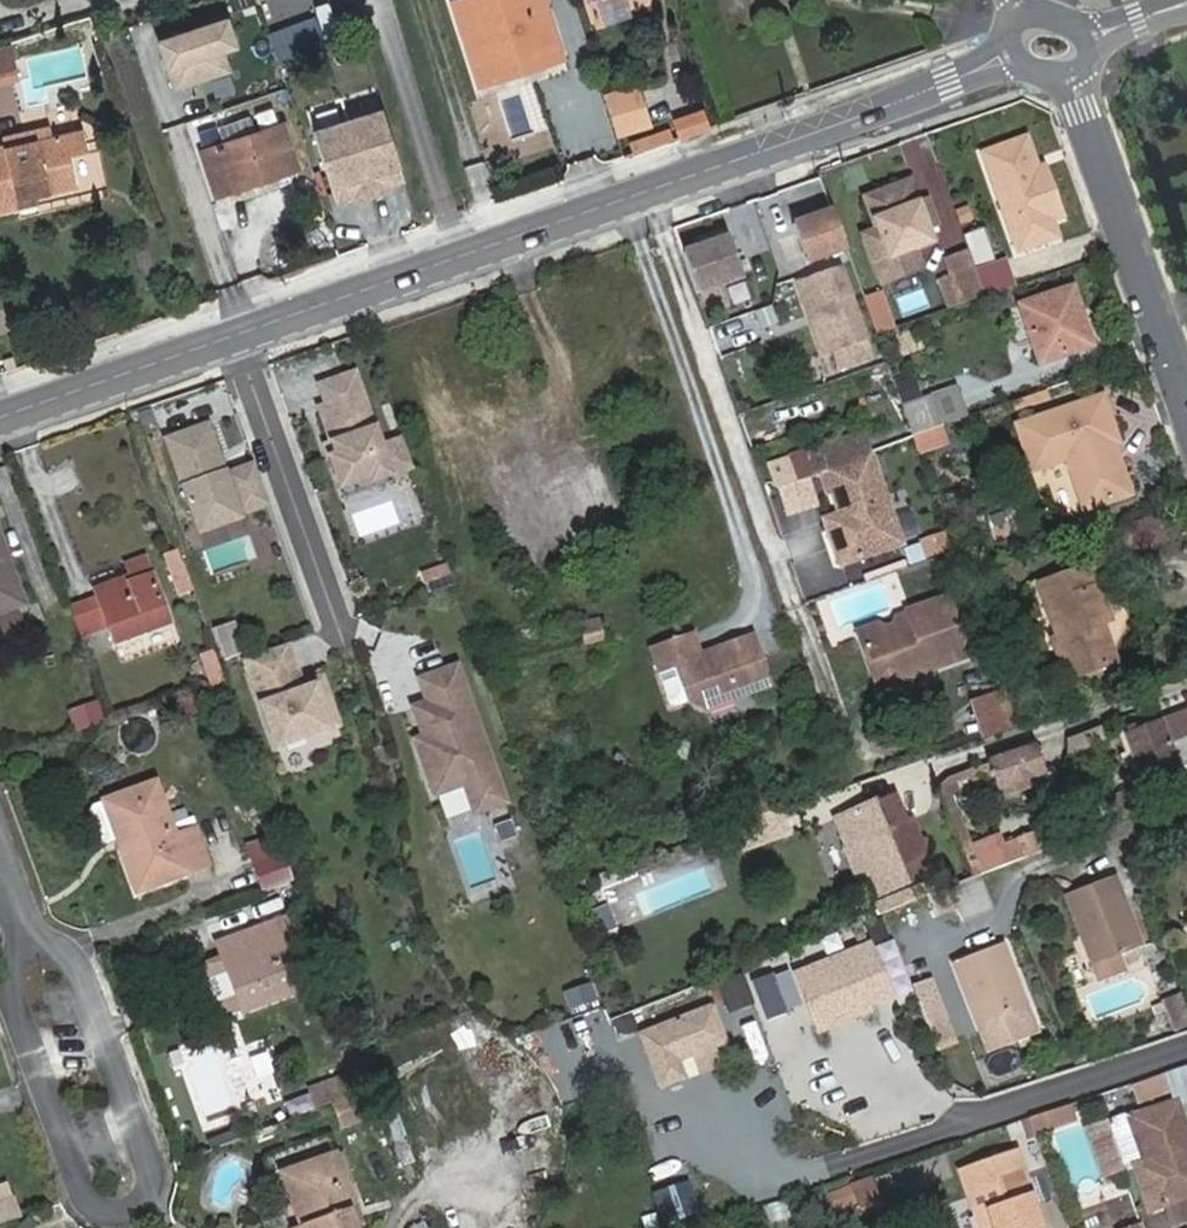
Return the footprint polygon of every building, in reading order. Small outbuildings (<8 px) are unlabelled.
[(452,0),(479,85),(521,72),(517,62),(559,48),(544,0),(453,0),(452,0)] [(597,27),(625,18),(619,0),(589,0),(597,27)] [(275,68),(306,58),(295,35),(268,45),(275,68)] [(236,38),(188,54),(183,37),(158,45),(171,88),(244,63),(236,38)] [(517,62),(521,72),(563,58),(559,48),(517,62)] [(0,54),(0,83),(21,78),(15,50),(0,54)] [(635,86),(604,95),(617,135),(648,125),(635,86)] [(686,135),(710,127),(703,109),(679,117),(686,135)] [(394,110),(319,133),(342,209),(418,185),(394,110)] [(249,117),(215,128),(221,146),(199,153),(213,197),(297,169),(281,125),(255,135),(249,117)] [(36,197),(76,188),(69,158),(87,153),(82,130),(5,148),(4,145),(0,146),(0,213),(16,209),(19,208),(17,201),(36,197)] [(635,154),(674,140),(670,130),(631,143),(635,154)] [(1030,134),(980,150),(1016,258),(1065,242),(1030,134)] [(867,202),(894,282),(920,273),(912,253),(931,246),(909,187),(867,202)] [(41,214),(36,197),(17,201),(19,208),(16,209),(18,218),(41,214)] [(796,222),(809,268),(855,255),(842,209),(796,222)] [(965,242),(977,273),(996,266),(985,236),(965,242)] [(742,279),(727,239),(682,256),(696,295),(742,279)] [(797,287),(825,357),(867,342),(841,272),(797,287)] [(962,309),(987,301),(977,273),(952,282),(962,309)] [(902,316),(929,308),(923,290),(897,298),(902,316)] [(884,291),(864,299),(878,333),(898,325),(884,291)] [(1024,309),(1044,367),(1095,350),(1075,292),(1024,309)] [(722,351),(783,334),(776,307),(715,324),(722,351)] [(889,376),(873,382),(885,415),(901,409),(889,376)] [(356,379),(322,391),(330,411),(322,414),(339,461),(332,463),(343,492),(371,482),(372,488),(414,473),(405,445),(382,453),(356,379)] [(944,428),(969,420),(958,391),(934,399),(944,428)] [(1107,444),(1113,443),(1121,441),(1106,397),(1019,425),(1033,469),(1068,457),(1085,509),(1131,494),(1116,453),(1111,455),(1107,444)] [(921,436),(944,428),(934,399),(905,408),(915,438),(916,438),(918,437),(921,436)] [(950,448),(944,428),(921,436),(918,437),(916,438),(915,438),(923,458),(950,448)] [(209,430),(165,445),(195,529),(237,514),(240,522),(270,511),(255,469),(226,479),(209,430)] [(865,438),(769,469),(776,490),(827,474),(843,518),(849,535),(833,540),(843,568),(904,547),(865,438)] [(1116,453),(1113,443),(1107,444),(1111,455),(1116,453)] [(603,466),(507,497),(528,560),(623,530),(603,466)] [(237,514),(195,529),(199,540),(241,525),(240,522),(237,514)] [(827,524),(833,540),(849,535),(843,518),(827,524)] [(947,532),(921,539),(926,559),(952,552),(947,532)] [(17,613),(22,611),(0,550),(0,619),(17,613)] [(91,593),(111,645),(166,627),(142,560),(124,566),(127,580),(91,593)] [(1120,662),(1106,623),(1114,620),(1106,596),(1118,592),(1106,560),(1042,583),(1061,637),(1055,640),(1068,680),(1120,662)] [(901,676),(905,680),(967,659),(947,599),(907,613),(908,617),(913,628),(903,632),(897,627),(861,641),(876,685),(901,676)] [(17,613),(0,619),(0,642),(24,633),(17,613)] [(858,634),(861,641),(897,627),(903,632),(913,628),(908,617),(894,621),(892,626),(887,628),(882,630),(875,628),(858,634)] [(582,628),(586,646),(604,643),(600,624),(582,628)] [(227,628),(208,635),(220,667),(238,660),(227,628)] [(988,643),(991,651),(1006,646),(1003,638),(988,643)] [(706,713),(771,689),(754,642),(717,655),(715,661),(707,664),(703,660),(700,660),(693,639),(652,654),(673,711),(690,706),(706,713)] [(246,666),(277,754),(339,732),(324,691),(304,698),(287,651),(246,666)] [(459,673),(423,686),(431,709),(417,714),(430,751),(421,754),(438,800),(467,790),(477,819),(507,808),(459,673)] [(908,690),(905,680),(901,676),(876,685),(881,699),(908,690)] [(324,691),(322,685),(302,692),(304,698),(324,691)] [(987,742),(1019,731),(1005,691),(973,701),(987,742)] [(77,734),(113,723),(106,699),(70,710),(77,734)] [(1149,779),(1181,767),(1180,763),(1186,761),(1186,711),(1165,719),(1163,716),(1131,728),(1149,779)] [(1106,731),(1068,737),(1071,756),(1109,749),(1106,731)] [(995,764),(1003,787),(1048,771),(1041,749),(995,764)] [(951,780),(939,790),(973,878),(983,874),(979,863),(982,862),(977,848),(972,851),(960,819),(963,818),(962,813),(958,814),(952,797),(960,793),(956,784),(973,778),(975,783),(979,782),(974,771),(951,780)] [(1003,787),(1007,799),(1052,783),(1048,771),(1003,787)] [(134,894),(208,869),(194,832),(173,839),(154,786),(111,800),(126,843),(127,845),(133,843),(135,848),(120,854),(134,894)] [(1108,801),(1116,822),(1145,811),(1137,789),(1108,801)] [(126,843),(111,800),(90,808),(89,815),(100,845),(106,850),(117,846),(126,843)] [(916,843),(921,842),(915,824),(906,827),(897,804),(879,810),(878,808),(840,822),(851,850),(846,852),(866,902),(934,876),(926,854),(922,856),(916,843)] [(1019,845),(1025,858),(1043,851),(1037,838),(1019,845)] [(926,854),(921,842),(916,843),(922,856),(926,854)] [(126,843),(117,846),(120,854),(135,848),(133,843),(127,845),(126,843)] [(265,894),(297,883),(288,854),(255,865),(265,894)] [(1068,897),(1096,968),(1144,949),(1116,880),(1068,897)] [(285,923),(255,934),(261,951),(224,963),(225,965),(245,1018),(300,1000),(281,944),(292,940),(285,923)] [(255,934),(218,947),(224,963),(261,951),(255,934)] [(871,945),(798,975),(813,1014),(861,995),(865,1006),(891,996),(871,945)] [(958,965),(995,1054),(1041,1035),(1004,946),(958,965)] [(225,965),(224,963),(222,963),(244,1019),(245,1018),(225,965)] [(934,978),(915,985),(922,1002),(940,995),(934,978)] [(813,1014),(820,1031),(868,1011),(865,1006),(861,995),(813,1014)] [(922,1002),(941,1050),(960,1042),(940,995),(922,1002)] [(1171,1003),(1185,1036),(1186,1035),(1186,997),(1171,1003)] [(715,1008),(642,1037),(664,1090),(689,1080),(683,1064),(730,1045),(715,1008)] [(1167,1074),(1175,1103),(1178,1102),(1179,1104),(1186,1102),(1186,1068),(1167,1074)] [(365,1071),(262,1097),(270,1127),(372,1101),(365,1071)] [(1108,1126),(1121,1167),(1133,1163),(1150,1210),(1165,1205),(1186,1198),(1186,1128),(1179,1104),(1178,1102),(1175,1103),(1108,1126)] [(1070,1107),(1035,1118),(1040,1133),(1075,1122),(1070,1107)] [(990,1202),(999,1227),(1044,1227),(1040,1216),(1034,1215),(1030,1207),(1036,1203),(1017,1146),(962,1163),(970,1190),(996,1181),(1001,1199),(990,1202)] [(350,1219),(358,1216),(337,1159),(315,1167),(319,1179),(296,1187),(311,1227),(354,1227),(350,1219)] [(301,1227),(311,1227),(296,1187),(319,1179),(315,1167),(283,1179),(301,1227)] [(976,1207),(990,1202),(1001,1199),(996,1181),(970,1190),(976,1207)] [(816,1194),(819,1201),(853,1190),(850,1183),(816,1194)] [(1172,1225),(1186,1220),(1186,1198),(1165,1205),(1172,1225)] [(25,1223),(19,1199),(0,1204),(0,1227),(4,1227),(25,1223)] [(990,1202),(976,1207),(983,1227),(999,1227),(990,1202)] [(1040,1216),(1036,1203),(1030,1207),(1034,1215),(1040,1216)]
